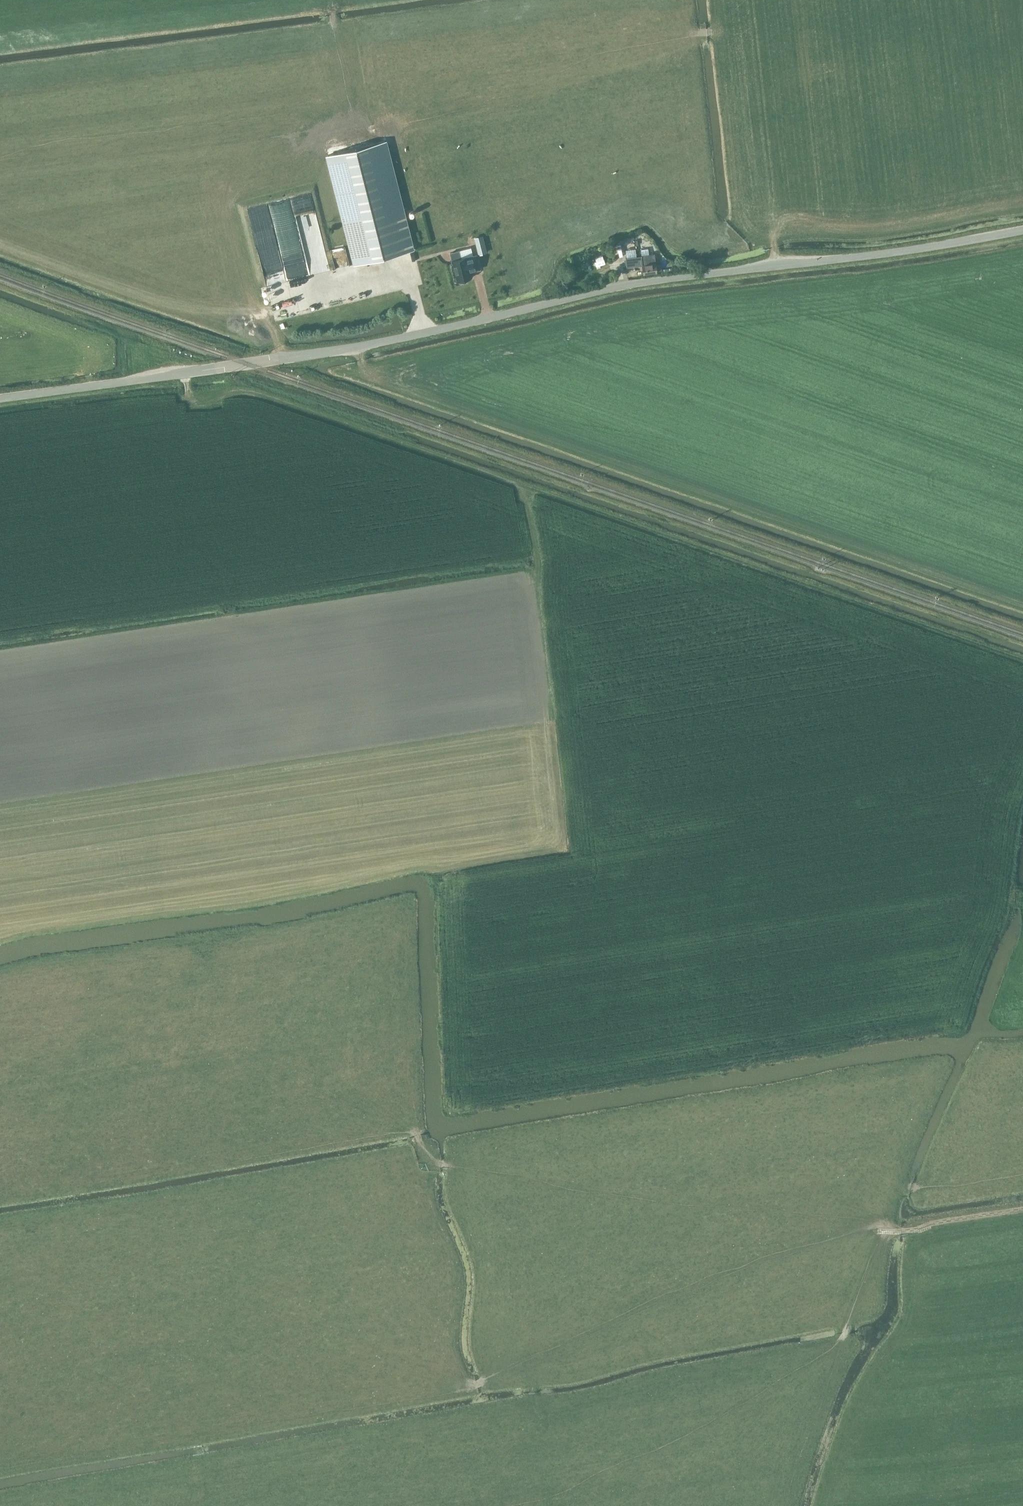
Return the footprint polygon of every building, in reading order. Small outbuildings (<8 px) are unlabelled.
[(414,250),(405,212),(403,213),(385,141),(328,155),(356,265),(414,250)] [(292,195),(307,273),(327,269),(311,192),(292,195)] [(247,207),(264,283),(284,278),(266,202),(247,207)] [(483,236),(474,239),(478,254),(487,252),(483,236)] [(330,247),(331,258),(345,257),(344,247),(330,247)] [(286,278),(306,275),(303,249),(282,252),(286,278)] [(460,251),(450,253),(452,261),(457,281),(458,281),(459,282),(460,283),(466,282),(467,280),(466,279),(471,278),(470,272),(480,269),(476,255),(473,256),(466,258),(466,257),(462,258),(460,251)] [(625,253),(627,266),(643,264),(644,274),(656,273),(656,272),(662,272),(662,269),(661,264),(656,264),(655,261),(655,257),(642,258),(642,256),(638,257),(637,252),(625,253)] [(664,255),(661,258),(667,264),(670,261),(664,255)] [(566,281),(558,283),(560,291),(568,289),(566,281)]
